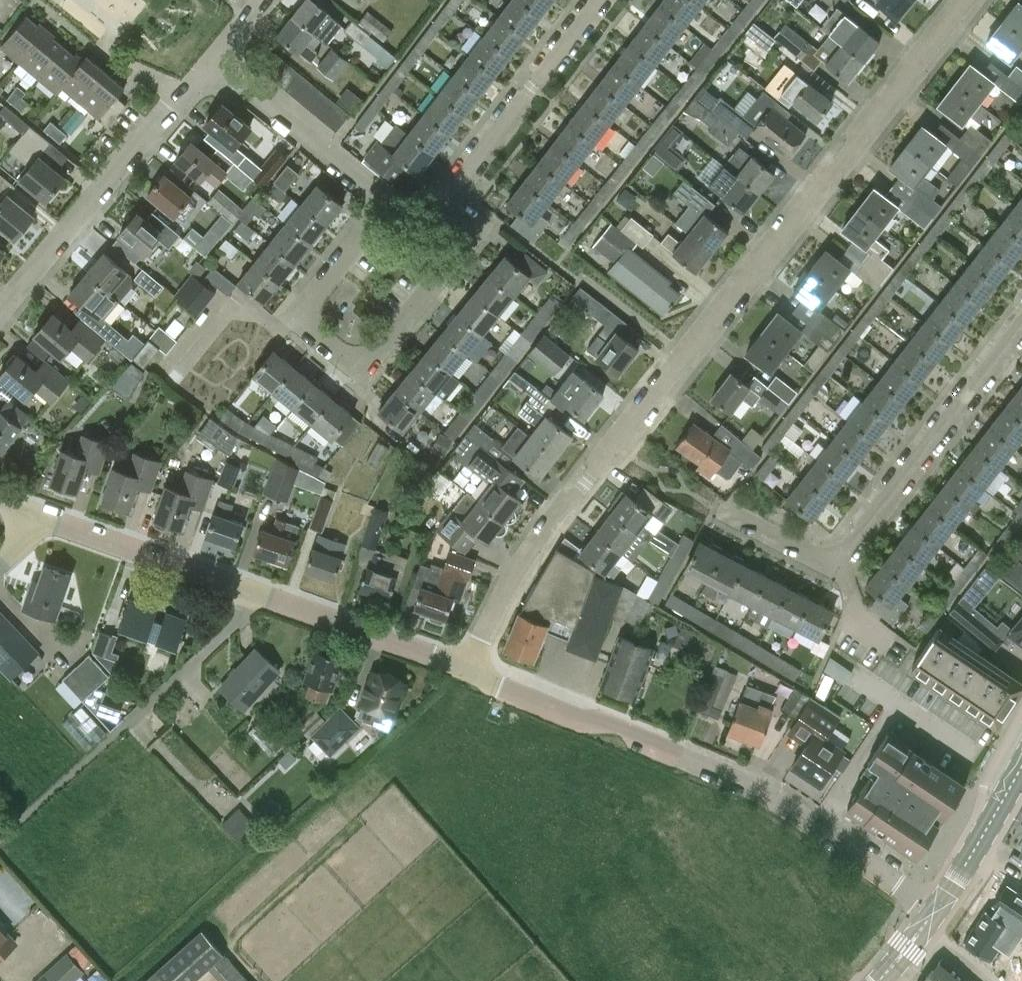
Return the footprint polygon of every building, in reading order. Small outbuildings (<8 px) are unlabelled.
[(293,15),(315,32),(322,23),(335,33),(343,22),(314,0),(305,0),(293,15)] [(462,0),(450,0),(445,6),(453,12),(462,0)] [(540,16),(519,0),(511,0),(499,16),(525,36),(540,16)] [(552,0),(519,0),(540,16),(552,0)] [(700,6),(692,0),(664,0),(659,6),(685,26),(700,6)] [(914,0),(874,0),(898,20),(914,0)] [(1021,37),(1021,4),(1018,1),(1002,22),(1021,37)] [(659,6),(644,26),(670,46),(685,26),(659,6)] [(745,8),(735,20),(742,26),(752,14),(745,8)] [(824,29),(829,33),(864,62),(881,42),(839,9),(824,29)] [(359,22),(370,32),(383,42),(392,30),(367,11),(359,22)] [(447,20),(439,14),(430,26),(438,32),(447,20)] [(321,37),(315,32),(293,15),(277,35),(312,62),(319,52),(313,48),(321,37)] [(509,56),(525,36),(499,16),(484,36),(509,56)] [(18,63),(44,33),(25,17),(0,47),(0,48),(18,63)] [(370,32),(359,22),(353,18),(345,27),(362,42),(370,32)] [(775,40),(754,22),(745,32),(767,50),(775,40)] [(1021,46),(1021,37),(1002,22),(986,42),(1011,61),(1021,46)] [(849,82),(864,62),(829,33),(818,49),(785,23),(774,37),(800,58),(815,70),(823,61),(849,82)] [(655,65),(670,46),(644,26),(629,45),(655,65)] [(727,45),(736,33),(729,28),(720,39),(727,45)] [(416,44),(424,50),(433,38),(426,32),(416,44)] [(62,48),(44,33),(18,63),(28,71),(23,77),(30,84),(35,77),(37,79),(62,48)] [(494,75),(509,56),(484,36),(468,55),(494,75)] [(629,45),(614,65),(639,85),(655,65),(629,45)] [(711,65),(721,53),(714,47),(704,59),(711,65)] [(81,63),(62,48),(37,79),(56,94),(60,88),(81,63)] [(317,67),(334,81),(348,62),(332,49),(317,67)] [(269,76),(283,60),(274,53),(260,69),(269,76)] [(400,66),(408,72),(417,60),(409,54),(400,66)] [(479,95),(494,75),(468,55),(453,75),(479,95)] [(81,63),(60,88),(71,97),(67,102),(75,108),(104,73),(86,57),(81,63)] [(283,60),(269,76),(278,83),(291,67),(283,60)] [(954,84),(978,103),(994,82),(970,63),(954,84)] [(599,85),(624,104),(639,85),(614,65),(599,85)] [(1009,76),(1021,87),(1021,69),(1017,65),(1009,76)] [(291,67),(278,83),(286,90),(299,74),(291,67)] [(698,67),(689,78),(696,84),(705,72),(698,67)] [(395,89),(404,76),(397,71),(387,83),(395,89)] [(104,73),(75,108),(83,115),(87,110),(97,119),(123,88),(104,73)] [(294,97),(308,80),(299,74),(286,90),(294,97)] [(779,98),(789,106),(793,101),(817,121),(833,101),(798,74),(779,98)] [(464,115),(479,95),(453,75),(438,95),(464,115)] [(1009,76),(1000,87),(1021,104),(1021,102),(1021,87),(1009,76)] [(308,80),(294,97),(303,103),(316,87),(308,80)] [(988,110),(978,103),(954,84),(938,104),(969,128),(961,139),(982,154),(991,142),(974,128),(988,110)] [(599,85),(584,105),(609,124),(624,104),(599,85)] [(756,127),(748,120),(746,118),(719,97),(704,85),(695,97),(709,109),(738,132),(747,139),(754,130),(753,130),(756,127)] [(683,86),(673,98),(680,104),(690,92),(683,86)] [(324,93),(316,87),(303,103),(311,110),(324,93)] [(364,101),(349,89),(339,101),(355,113),(364,101)] [(8,99),(23,112),(31,104),(15,90),(8,99)] [(388,97),(381,91),(372,104),(379,109),(388,97)] [(320,117),(333,100),(324,93),(311,110),(320,117)] [(449,134),(464,115),(438,95),(423,115),(449,134)] [(341,107),(333,100),(320,117),(328,124),(341,107)] [(222,103),(205,124),(232,147),(241,135),(254,146),(262,135),(222,103)] [(568,124),(594,144),(609,124),(584,105),(568,124)] [(21,134),(8,151),(29,168),(18,181),(44,202),(64,178),(39,158),(49,144),(3,106),(0,110),(0,117),(21,134)] [(667,106),(658,117),(665,123),(674,111),(667,106)] [(350,114),(341,107),(328,124),(336,130),(350,114)] [(756,127),(753,130),(754,130),(788,158),(807,134),(772,107),(756,127)] [(738,132),(709,109),(702,118),(711,126),(709,131),(728,145),(738,132)] [(364,130),(373,118),(365,112),(356,124),(364,130)] [(434,154),(449,134),(423,115),(408,133),(434,154)] [(45,130),(60,143),(68,135),(52,121),(45,130)] [(418,174),(434,154),(408,133),(408,134),(395,124),(380,143),(377,140),(364,157),(394,181),(407,165),(418,174)] [(594,144),(568,124),(553,144),(579,164),(594,144)] [(680,130),(673,124),(652,151),(676,171),(683,162),(666,148),(680,130)] [(650,143),(659,131),(652,125),(642,137),(650,143)] [(906,146),(930,164),(938,170),(954,150),(922,125),(906,146)] [(218,147),(210,157),(191,141),(176,159),(200,179),(208,171),(219,180),(235,161),(218,147)] [(999,141),(990,153),(997,158),(1007,146),(999,141)] [(538,164),(564,183),(579,164),(553,144),(538,164)] [(636,144),(627,156),(634,162),(644,150),(636,144)] [(921,189),(912,200),(933,216),(942,205),(930,197),(938,187),(922,175),(930,164),(906,146),(890,166),(921,189)] [(733,156),(725,166),(759,193),(775,174),(741,147),(733,156)] [(254,176),(264,184),(286,157),(277,149),(254,176)] [(975,163),(966,155),(948,178),(958,185),(975,163)] [(982,178),(991,166),(984,160),(974,172),(982,178)] [(538,164),(523,183),(549,203),(564,183),(538,164)] [(621,164),(611,176),(619,182),(628,170),(621,164)] [(288,165),(274,182),(285,191),(298,173),(288,165)] [(744,212),(759,193),(725,166),(717,176),(710,185),(744,212)] [(194,190),(190,195),(164,174),(148,193),(174,216),(182,207),(192,215),(206,199),(194,190)] [(13,240),(32,217),(7,196),(14,187),(0,175),(0,229),(13,240)] [(728,232),(707,215),(716,203),(684,178),(674,191),(691,205),(684,213),(676,223),(689,233),(712,252),(728,232)] [(976,186),(969,180),(959,192),(967,198),(976,186)] [(287,194),(274,182),(267,193),(279,203),(287,194)] [(549,203),(523,183),(508,203),(520,213),(512,224),(534,241),(550,221),(540,214),(549,203)] [(603,201),(613,189),(605,183),(596,195),(603,201)] [(317,184),(301,204),(326,224),(342,204),(317,184)] [(874,187),(858,208),(882,226),(898,206),(874,187)] [(233,221),(244,208),(219,189),(209,201),(233,221)] [(266,208),(253,198),(245,207),(258,217),(266,208)] [(952,217),(961,205),(953,199),(944,212),(952,217)] [(933,216),(912,200),(905,211),(925,227),(933,216)] [(590,203),(580,215),(588,221),(597,209),(590,203)] [(310,244),(326,224),(301,204),(285,223),(310,244)] [(1017,205),(1001,225),(1021,241),(1021,209),(1017,205)] [(873,252),(865,262),(885,278),(894,268),(882,259),(890,249),(874,237),(882,226),(858,208),(842,228),(873,252)] [(138,212),(119,234),(142,254),(156,238),(168,249),(180,236),(152,213),(146,220),(138,212)] [(632,217),(622,230),(644,246),(653,234),(632,217)] [(946,225),(938,219),(929,231),(936,237),(946,225)] [(247,240),(255,231),(242,221),(235,230),(247,240)] [(572,240),(582,228),(574,222),(565,234),(572,240)] [(609,270),(623,281),(662,314),(679,294),(668,284),(670,281),(642,258),(641,259),(631,250),(637,243),(613,222),(595,244),(616,262),(609,270)] [(285,223),(269,243),(295,263),(310,244),(285,223)] [(1021,251),(1021,241),(1001,225),(986,244),(1012,264),(1021,251)] [(205,256),(214,245),(192,228),(184,238),(205,256)] [(696,272),(712,252),(689,233),(682,243),(669,233),(661,243),(673,253),(673,254),(696,272)] [(226,239),(218,249),(230,258),(238,249),(226,239)] [(923,239),(914,251),(921,257),(930,245),(923,239)] [(269,243),(253,262),(279,283),(295,263),(269,243)] [(996,284),(1012,264),(986,244),(971,264),(996,284)] [(810,270),(834,288),(843,277),(852,285),(858,284),(863,278),(877,289),(885,278),(865,262),(856,273),(826,249),(810,270)] [(88,271),(120,298),(131,285),(126,280),(130,275),(126,272),(103,253),(88,271)] [(505,255),(489,274),(514,295),(530,276),(538,283),(547,271),(526,254),(517,265),(505,255)] [(908,258),(898,271),(906,276),(915,264),(908,258)] [(263,302),(279,283),(253,262),(238,281),(263,302)] [(981,303),(996,284),(971,264),(956,283),(981,303)] [(205,276),(220,288),(227,294),(236,284),(213,266),(205,276)] [(134,279),(155,297),(164,287),(142,269),(134,279)] [(819,309),(834,288),(810,270),(794,290),(819,309)] [(102,318),(120,298),(88,271),(69,293),(82,304),(75,312),(114,345),(122,335),(102,318)] [(499,314),(514,295),(489,274),(473,294),(499,314)] [(179,298),(199,314),(217,291),(197,275),(179,298)] [(891,296),(900,284),(893,278),(883,290),(891,296)] [(966,323),(981,303),(956,283),(940,303),(966,323)] [(572,298),(606,325),(597,336),(606,343),(596,357),(619,374),(638,349),(620,334),(628,324),(580,287),(572,298)] [(473,294),(458,313),(483,334),(499,314),(473,294)] [(552,294),(537,313),(547,321),(562,302),(552,294)] [(876,316),(885,304),(877,298),(868,310),(876,316)] [(951,342),(966,323),(940,303),(925,323),(951,342)] [(778,311),(762,332),(786,351),(802,330),(778,311)] [(53,312),(34,335),(61,357),(71,346),(86,359),(104,338),(81,319),(73,329),(53,312)] [(467,353),(483,334),(458,313),(442,333),(467,353)] [(521,333),(531,341),(547,321),(537,313),(521,333)] [(825,313),(817,325),(837,341),(846,330),(825,313)] [(862,317),(853,329),(860,335),(870,323),(862,317)] [(935,362),(951,342),(925,323),(910,342),(935,362)] [(829,352),(837,341),(817,325),(808,336),(829,352)] [(148,339),(159,348),(165,353),(175,340),(158,326),(148,339)] [(770,371),(786,351),(762,332),(746,353),(770,371)] [(442,333),(426,352),(451,373),(467,353),(442,333)] [(521,333),(505,353),(517,362),(531,341),(521,333)] [(570,353),(544,333),(531,351),(556,370),(570,353)] [(854,343),(847,337),(838,349),(845,355),(854,343)] [(144,367),(159,348),(148,339),(132,358),(144,367)] [(920,382),(935,362),(910,342),(895,362),(920,382)] [(253,375),(273,390),(293,366),(274,350),(253,375)] [(410,372),(435,392),(445,400),(461,380),(451,373),(426,352),(410,372)] [(502,382),(517,362),(505,353),(490,372),(502,382)] [(0,375),(0,378),(25,400),(35,388),(51,401),(69,380),(46,361),(37,371),(17,354),(0,375)] [(830,375),(839,363),(832,357),(822,369),(830,375)] [(905,401),(920,382),(895,362),(879,381),(905,401)] [(313,382),(293,366),(273,390),(293,407),(313,382)] [(573,370),(554,395),(585,419),(604,394),(573,370)] [(540,425),(531,437),(556,456),(572,436),(546,416),(556,403),(515,371),(509,378),(531,395),(520,409),(540,425)] [(410,372),(395,391),(420,411),(435,392),(410,372)] [(490,372),(475,392),(486,401),(502,382),(490,372)] [(759,397),(761,395),(731,372),(711,398),(731,412),(741,398),(752,406),(759,397)] [(768,386),(782,396),(789,401),(797,390),(776,374),(768,386)] [(815,394),(824,382),(817,376),(807,388),(815,394)] [(889,421),(905,401),(879,381),(864,401),(889,421)] [(293,407),(312,423),(332,398),(313,382),(293,407)] [(768,386),(761,395),(759,397),(774,408),(782,396),(768,386)] [(1005,409),(1021,422),(1021,391),(1020,389),(1005,409)] [(404,431),(420,411),(395,391),(379,410),(404,431)] [(471,421),(486,401),(475,392),(460,412),(471,421)] [(809,402),(801,396),(792,408),(800,414),(809,402)] [(361,421),(332,398),(312,423),(341,446),(361,421)] [(6,400),(0,408),(0,454),(29,417),(6,400)] [(874,440),(889,421),(864,401),(849,420),(874,440)] [(242,434),(248,422),(227,408),(220,418),(242,434)] [(455,441),(471,421),(460,412),(456,408),(439,428),(455,441)] [(1021,439),(1021,422),(1005,409),(989,428),(1015,448),(1021,439)] [(786,416),(777,428),(785,434),(794,422),(786,416)] [(859,460),(874,440),(849,420),(833,440),(859,460)] [(248,422),(242,434),(266,446),(271,434),(248,422)] [(744,459),(753,466),(762,456),(754,449),(753,449),(742,440),(735,434),(726,445),(712,436),(693,422),(676,447),(701,464),(698,468),(711,477),(716,470),(727,478),(731,478),(744,459)] [(465,435),(484,450),(492,439),(473,425),(465,435)] [(556,456),(531,437),(518,427),(502,448),(539,477),(556,456)] [(989,428),(974,448),(999,468),(1015,448),(989,428)] [(228,431),(217,446),(226,452),(231,454),(238,437),(229,430),(228,431)] [(61,450),(50,482),(77,492),(85,468),(98,473),(109,444),(82,434),(75,455),(61,450)] [(288,457),(294,446),(271,434),(266,446),(288,457)] [(454,441),(441,434),(432,451),(446,457),(454,441)] [(491,484),(478,501),(504,521),(507,522),(510,522),(513,521),(515,518),(516,515),(515,512),(513,510),(520,501),(510,492),(520,478),(484,450),(465,435),(455,449),(472,462),(468,466),(491,484)] [(769,454),(778,442),(770,436),(761,448),(769,454)] [(844,479),(859,460),(833,440),(818,460),(844,479)] [(294,446),(288,457),(313,469),(319,458),(294,446)] [(984,487),(999,468),(974,448),(959,467),(984,487)] [(113,468),(102,500),(128,509),(137,486),(150,491),(161,462),(134,452),(127,473),(113,468)] [(299,467),(278,457),(265,492),(287,500),(299,467)] [(828,499),(844,479),(818,460),(803,479),(828,499)] [(239,467),(226,461),(218,483),(231,488),(239,467)] [(761,481),(771,469),(763,463),(753,475),(761,481)] [(959,467),(943,487),(969,507),(984,487),(959,467)] [(153,518),(154,518),(153,522),(155,526),(163,529),(166,527),(168,523),(180,528),(189,504),(202,509),(213,480),(186,470),(179,491),(164,486),(153,518)] [(813,519),(828,499),(803,479),(787,499),(813,519)] [(611,513),(637,532),(648,541),(655,531),(644,523),(652,512),(664,521),(673,509),(654,495),(645,487),(644,488),(636,499),(627,493),(611,513)] [(954,526),(969,507),(943,487),(928,507),(954,526)] [(466,551),(478,535),(488,543),(495,534),(498,535),(501,535),(504,533),(505,531),(506,528),(505,525),(504,522),(504,521),(478,501),(466,492),(442,523),(437,529),(466,551)] [(333,500),(321,496),(309,526),(322,531),(333,500)] [(214,513),(206,536),(235,546),(243,522),(228,517),(232,504),(219,500),(215,513),(214,513)] [(377,549),(389,510),(375,505),(363,544),(377,549)] [(928,507),(913,526),(938,546),(954,526),(928,507)] [(621,552),(637,532),(611,513),(596,533),(621,552)] [(1016,531),(1021,523),(1021,516),(1018,513),(1009,525),(1016,531)] [(299,525),(290,522),(277,517),(272,531),(262,528),(254,552),(286,563),(299,525)] [(923,566),(938,546),(913,526),(898,546),(923,566)] [(621,552),(596,533),(581,553),(612,577),(619,568),(613,563),(621,552)] [(1010,538),(1003,533),(994,545),(1001,551),(1010,538)] [(318,534),(305,570),(333,580),(346,544),(318,534)] [(683,534),(675,548),(686,553),(694,540),(683,534)] [(685,569),(708,581),(724,552),(723,549),(714,545),(709,546),(700,541),(685,569)] [(898,546),(882,565),(908,585),(923,566),(898,546)] [(1002,572),(1021,587),(1021,546),(1002,572)] [(520,612),(504,648),(534,660),(551,616),(575,625),(566,647),(597,659),(623,585),(594,574),(595,569),(557,547),(523,606),(520,612)] [(978,566),(987,554),(979,548),(970,560),(978,566)] [(373,551),(360,589),(389,599),(393,586),(398,587),(408,557),(387,550),(385,556),(373,551)] [(422,561),(414,582),(423,585),(415,608),(430,613),(429,616),(430,619),(441,623),(444,621),(452,599),(458,600),(466,577),(468,578),(474,559),(451,551),(445,569),(422,561)] [(724,552),(708,581),(704,590),(714,595),(719,587),(730,592),(745,564),(744,564),(742,560),(733,555),(729,556),(725,554),(724,552)] [(671,555),(664,568),(675,574),(682,561),(671,555)] [(730,592),(752,604),(767,576),(745,564),(730,592)] [(899,596),(908,585),(882,565),(867,585),(879,595),(871,606),(893,623),(909,603),(899,596)] [(964,584),(973,572),(965,566),(956,578),(964,584)] [(26,609),(57,619),(72,576),(46,567),(41,583),(35,580),(26,609)] [(760,608),(773,615),(788,587),(767,576),(752,604),(747,612),(755,616),(760,608)] [(652,591),(662,597),(669,584),(659,578),(652,591)] [(950,586),(941,598),(949,604),(958,592),(950,586)] [(773,615),(795,627),(810,598),(788,587),(773,615)] [(188,617),(167,609),(166,613),(158,610),(159,606),(130,596),(120,625),(178,646),(188,617)] [(686,617),(693,606),(680,598),(673,610),(686,617)] [(833,610),(810,598),(795,627),(818,639),(833,610)] [(934,624),(943,612),(935,606),(925,618),(934,624)] [(1013,628),(1002,619),(997,625),(977,609),(963,626),(994,651),(1003,641),(1007,644),(1012,638),(1021,646),(1021,616),(1013,628)] [(714,618),(701,610),(694,622),(707,630),(714,618)] [(11,677),(37,652),(0,613),(0,665),(11,677)] [(722,623),(715,634),(728,642),(735,631),(722,623)] [(936,634),(939,629),(938,628),(912,667),(997,725),(1021,687),(1021,684),(1010,676),(1006,682),(936,634)] [(113,635),(100,631),(92,651),(113,674),(118,660),(105,656),(113,635)] [(976,654),(983,647),(964,631),(958,638),(976,654)] [(619,636),(609,664),(601,687),(635,699),(653,648),(619,636)] [(744,636),(737,647),(750,655),(757,644),(744,636)] [(765,648),(758,659),(771,667),(778,656),(765,648)] [(221,689),(244,710),(280,671),(256,650),(221,689)] [(311,684),(307,696),(326,703),(330,690),(333,692),(344,661),(316,651),(305,682),(311,684)] [(89,654),(62,678),(83,701),(110,677),(89,654)] [(824,670),(844,683),(852,671),(830,656),(824,670)] [(787,661),(780,673),(793,680),(800,669),(787,661)] [(725,711),(736,671),(714,665),(703,705),(725,711)] [(812,699),(798,720),(788,734),(806,746),(792,766),(823,787),(841,761),(838,759),(844,750),(826,738),(840,717),(838,717),(845,707),(832,699),(842,684),(823,671),(811,698),(812,699)] [(344,707),(327,723),(314,736),(333,756),(363,727),(361,725),(366,720),(370,721),(377,716),(378,713),(396,718),(407,684),(396,681),(393,678),(386,675),(383,677),(372,673),(358,717),(355,719),(344,707)] [(739,700),(727,732),(761,744),(773,712),(771,711),(777,696),(746,684),(740,701),(739,700)] [(794,687),(781,709),(796,718),(810,696),(794,687)] [(310,739),(314,736),(327,723),(317,712),(300,729),(310,739)] [(874,767),(847,808),(918,855),(937,827),(934,824),(942,813),(945,815),(964,787),(886,734),(867,763),(874,767)] [(236,806),(219,821),(235,838),(252,823),(236,806)] [(984,910),(1020,934),(1021,931),(1021,896),(1004,885),(991,905),(994,908),(990,914),(985,910),(984,910)] [(984,910),(963,943),(990,961),(999,947),(1008,953),(1020,934),(984,910)] [(2,955),(15,943),(0,926),(0,953),(2,955)] [(201,930),(145,980),(193,980),(208,968),(220,980),(247,980),(201,930)] [(69,953),(38,980),(77,980),(87,972),(69,953)] [(942,958),(922,980),(968,980),(942,958)] [(720,967),(705,980),(733,980),(720,967)]
